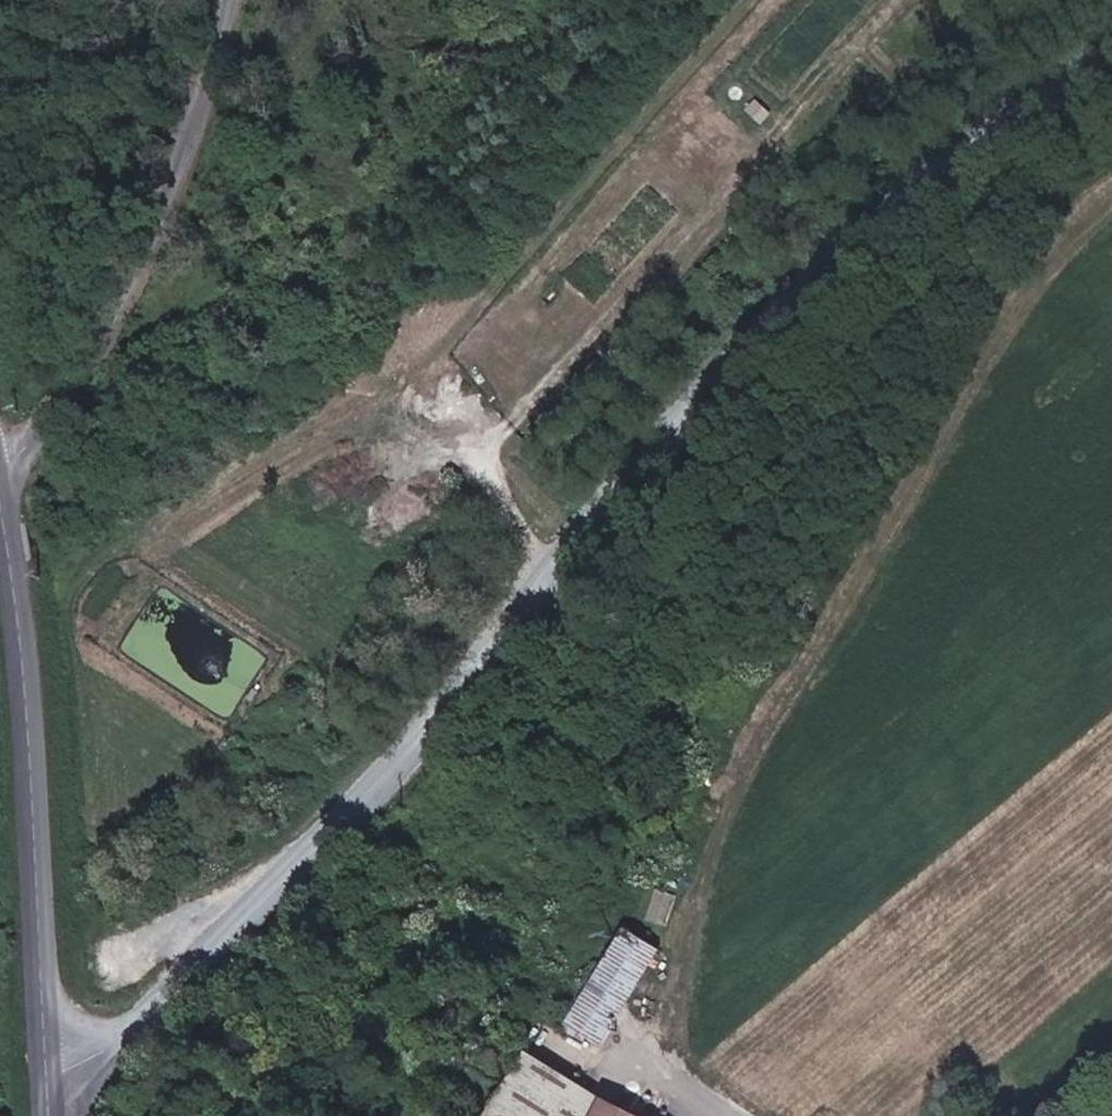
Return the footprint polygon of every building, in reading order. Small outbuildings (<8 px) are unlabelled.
[(578,1023),(611,1044),(671,946),(635,924),(578,1023)] [(612,1099),(536,1065),(529,1070),(509,1115),(604,1115),(612,1099)] [(612,1099),(604,1115),(648,1115),(612,1099)]
